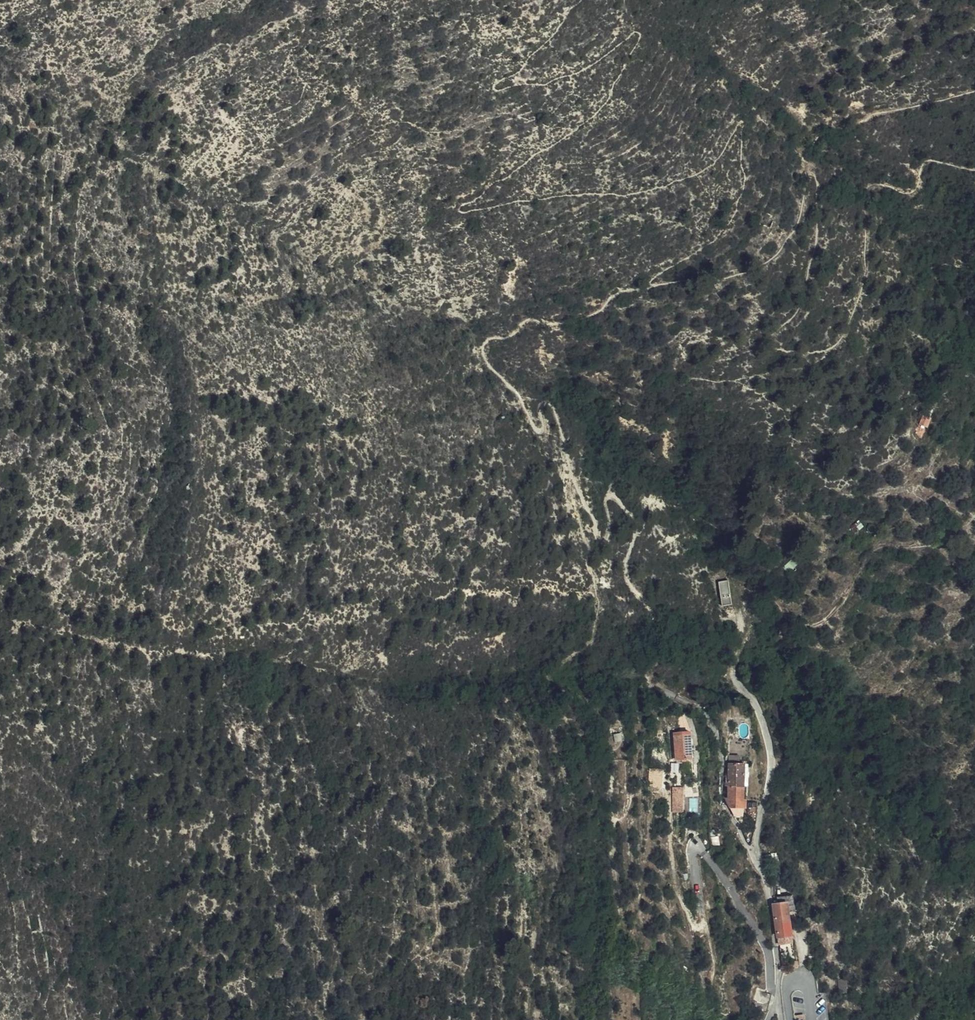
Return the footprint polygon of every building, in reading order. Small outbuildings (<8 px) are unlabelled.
[(932,384),(938,390),(946,381),(939,375),(932,384)] [(921,423),(928,426),(932,418),(925,415),(921,423)] [(730,578),(719,579),(721,604),(732,603),(730,578)] [(687,735),(671,736),(674,771),(684,771),(685,779),(691,779),(687,735)] [(727,773),(724,773),(724,789),(726,789),(743,790),(743,773),(727,773)] [(673,811),(689,811),(689,795),(685,795),(685,785),(673,785),(673,811)] [(726,794),(724,793),(723,803),(726,803),(726,808),(735,809),(742,809),(743,790),(726,789),(726,794)] [(690,797),(691,811),(699,811),(699,797),(690,797)] [(735,811),(728,812),(732,819),(742,819),(742,811),(735,811)] [(784,916),(794,914),(793,911),(790,898),(782,899),(784,916)] [(785,925),(784,916),(782,899),(770,901),(774,926),(785,925)] [(787,939),(785,925),(774,926),(776,940),(787,939)] [(770,998),(752,994),(748,1012),(765,1017),(770,998)]
